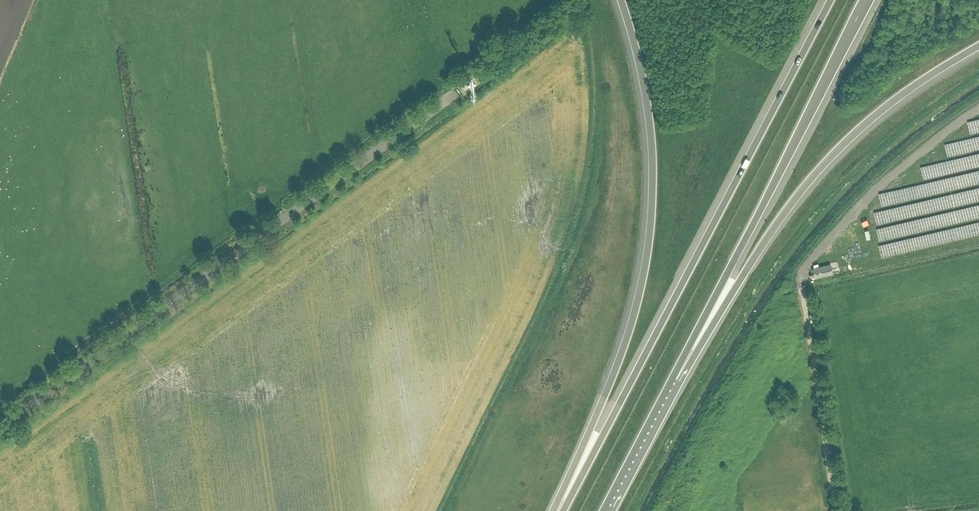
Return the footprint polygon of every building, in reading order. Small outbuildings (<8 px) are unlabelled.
[(814,278),(832,274),(830,263),(812,268),(814,278)]
